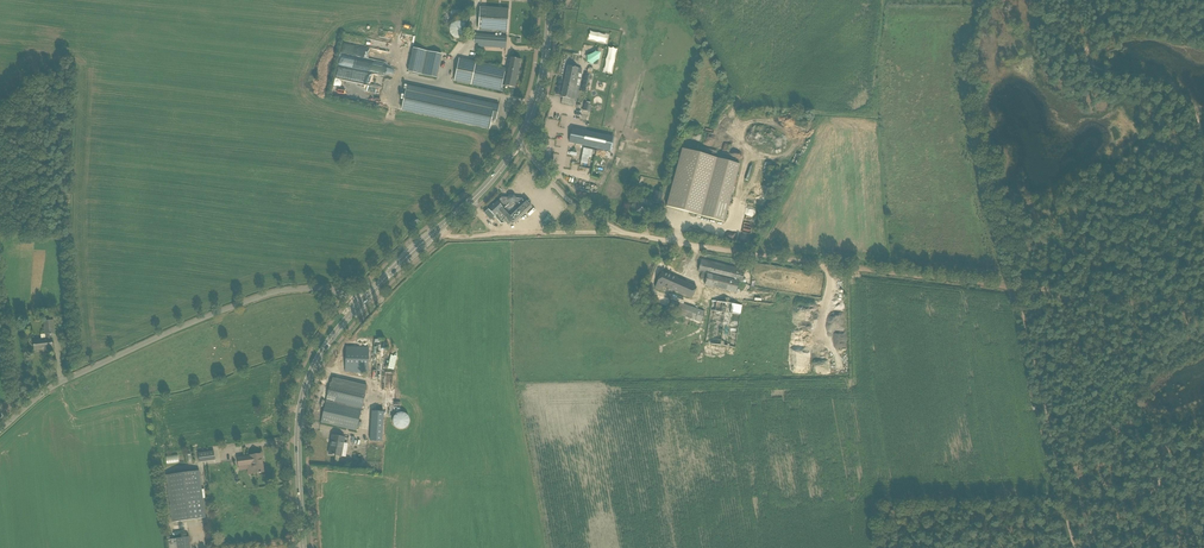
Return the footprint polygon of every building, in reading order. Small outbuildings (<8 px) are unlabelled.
[(480,7),(478,29),(507,32),(509,9),(480,7)] [(457,21),(455,21),(453,22),(451,24),(450,26),(449,28),(449,30),(450,32),(451,34),(452,36),(454,37),(457,38),(459,38),(462,37),(464,36),(466,34),(467,32),(467,29),(467,27),(466,25),(464,22),(462,21),(459,20),(457,21)] [(604,43),(607,35),(589,31),(587,39),(604,43)] [(506,37),(479,35),(474,34),(474,42),(478,43),(478,46),(500,48),(506,48),(506,37)] [(341,66),(379,73),(381,63),(389,64),(391,51),(351,44),(351,47),(345,46),(344,48),(352,50),(351,53),(346,52),(344,59),(342,59),(341,66)] [(612,74),(617,49),(609,47),(604,72),(612,74)] [(406,72),(435,77),(440,54),(411,48),(406,72)] [(593,60),(598,60),(599,54),(586,52),(585,63),(592,64),(593,60)] [(506,69),(459,59),(454,81),(502,91),(503,86),(515,88),(521,60),(509,57),(506,69)] [(578,68),(573,67),(567,66),(561,97),(562,97),(561,103),(567,104),(573,105),(578,85),(576,85),(579,73),(577,73),(578,68)] [(380,86),(334,77),(331,94),(376,104),(377,98),(378,92),(379,92),(380,86)] [(407,85),(401,111),(480,127),(489,129),(491,119),(496,120),(499,105),(407,85)] [(585,103),(583,110),(590,112),(592,105),(585,103)] [(572,128),(569,142),(577,144),(579,144),(597,148),(611,151),(614,137),(581,130),(572,128)] [(583,148),(580,163),(587,164),(589,158),(591,158),(593,150),(583,148)] [(682,149),(668,201),(666,206),(702,216),(724,222),(740,164),(718,158),(682,149)] [(763,170),(770,172),(771,165),(765,163),(763,170)] [(756,168),(750,166),(745,180),(751,182),(756,168)] [(659,204),(662,193),(656,191),(653,203),(659,204)] [(505,221),(509,225),(513,221),(514,223),(532,207),(525,200),(522,202),(519,198),(516,198),(516,197),(514,195),(510,195),(508,197),(508,198),(504,198),(502,200),(500,198),(497,201),(495,199),(486,207),(488,209),(484,213),(490,220),(494,216),(501,224),(505,221)] [(640,199),(639,203),(637,202),(633,201),(630,210),(635,211),(636,211),(636,212),(643,214),(645,206),(648,207),(650,201),(640,199)] [(415,218),(409,223),(412,227),(418,222),(415,218)] [(737,264),(736,268),(701,259),(698,271),(707,273),(707,274),(739,282),(742,283),(743,276),(746,266),(737,264)] [(661,272),(657,283),(692,298),(696,287),(677,279),(677,278),(677,279),(670,276),(667,275),(668,275),(661,272)] [(739,282),(707,274),(702,273),(700,279),(705,281),(704,285),(736,293),(739,282)] [(676,310),(679,303),(672,300),(669,307),(676,310)] [(712,301),(706,338),(706,343),(735,347),(741,305),(712,301)] [(675,313),(677,313),(701,322),(705,311),(679,302),(679,303),(676,310),(675,313)] [(701,322),(677,313),(674,320),(698,329),(701,322)] [(53,348),(52,342),(52,338),(51,338),(51,333),(55,333),(53,320),(44,321),(46,336),(41,337),(41,339),(33,340),(34,350),(53,348)] [(369,348),(352,347),(346,347),(345,372),(368,373),(369,348)] [(330,383),(321,423),(356,431),(366,391),(338,385),(339,379),(332,377),(331,383),(330,383)] [(372,411),(370,441),(382,442),(382,441),(384,412),(372,411)] [(396,428),(409,424),(404,411),(392,416),(396,428)] [(330,448),(329,454),(336,455),(341,456),(340,456),(341,451),(342,451),(344,438),(332,435),(331,440),(332,440),(331,448),(330,448)] [(213,451),(199,453),(200,460),(214,458),(213,451)] [(250,456),(237,458),(238,466),(249,465),(249,463),(252,463),(253,474),(264,472),(263,464),(262,464),(261,454),(250,455),(250,456)] [(199,470),(193,471),(166,475),(172,522),(205,518),(203,499),(201,499),(198,476),(200,476),(199,470)] [(213,472),(208,472),(210,482),(224,480),(223,476),(214,477),(213,472)] [(167,540),(168,547),(190,547),(189,537),(167,540)]
